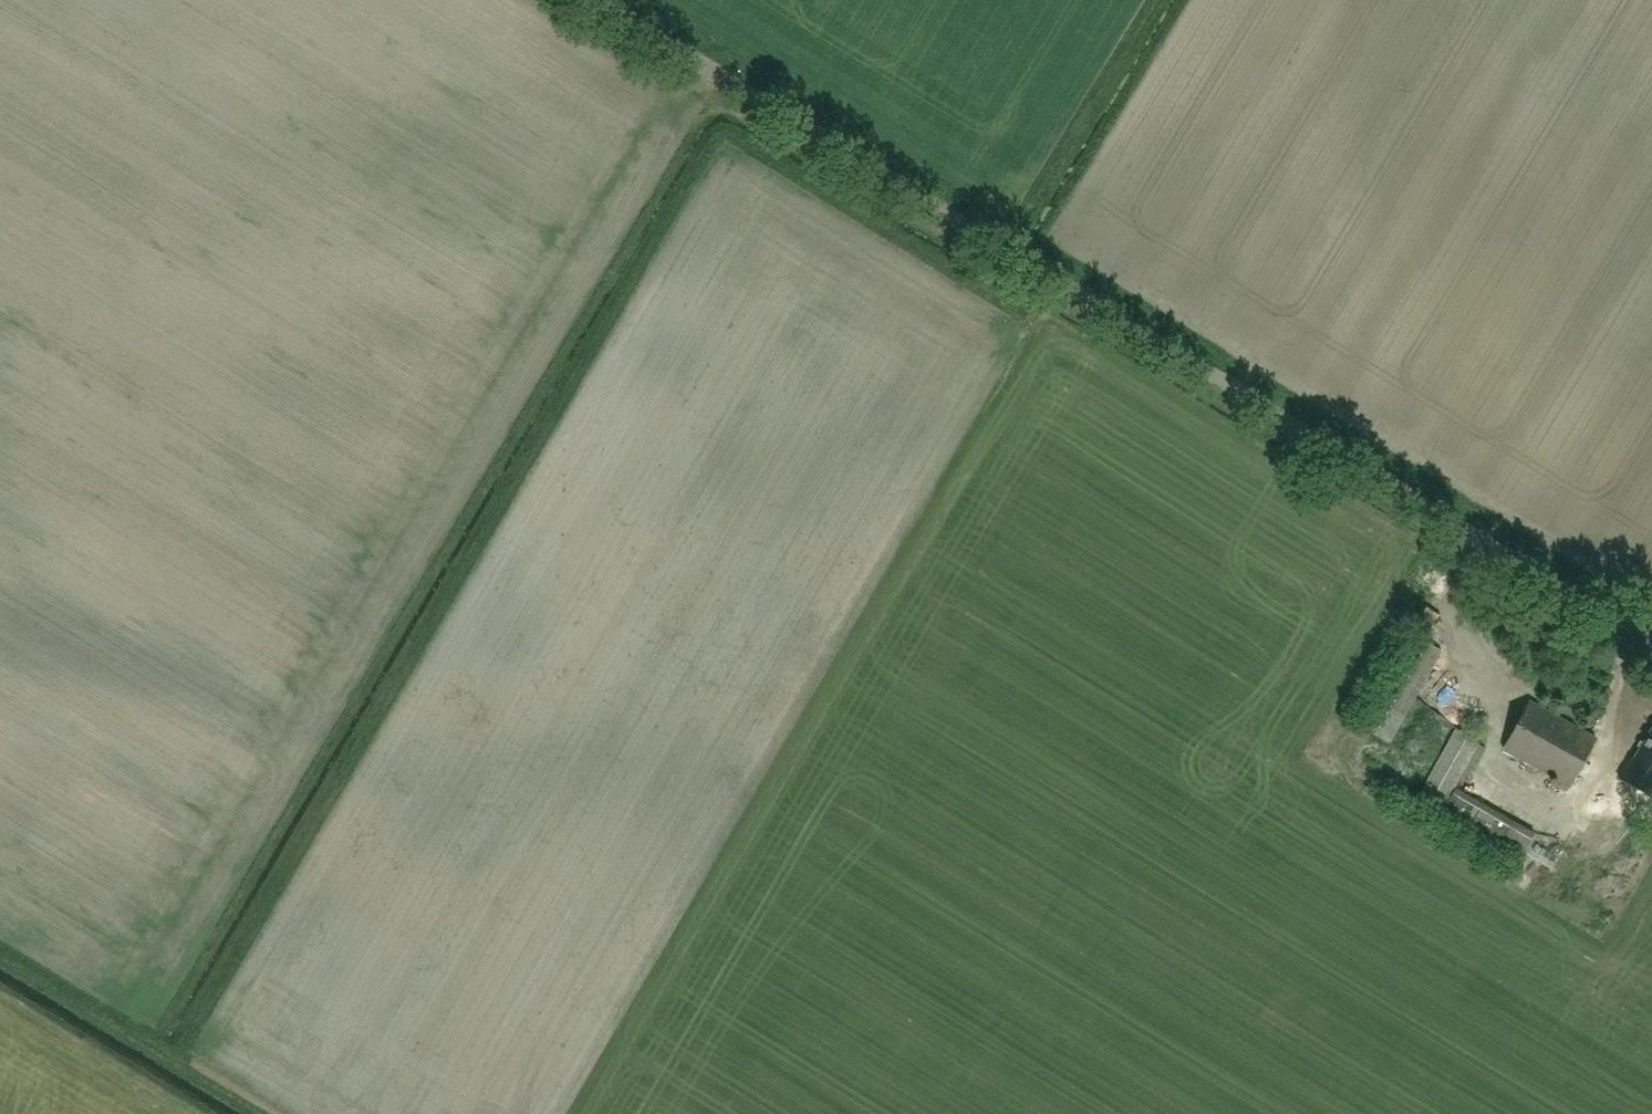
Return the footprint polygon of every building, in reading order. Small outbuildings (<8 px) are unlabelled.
[(1390,743),(1442,651),(1411,633),(1359,725),(1390,743)] [(1569,786),(1597,739),(1531,701),(1504,749),(1569,786)] [(1480,742),(1455,729),(1423,787),(1447,801),(1480,742)] [(1631,762),(1632,763),(1627,772),(1642,781),(1649,769),(1651,770),(1651,729),(1631,762)] [(1520,858),(1535,832),(1456,787),(1441,813),(1520,858)]
